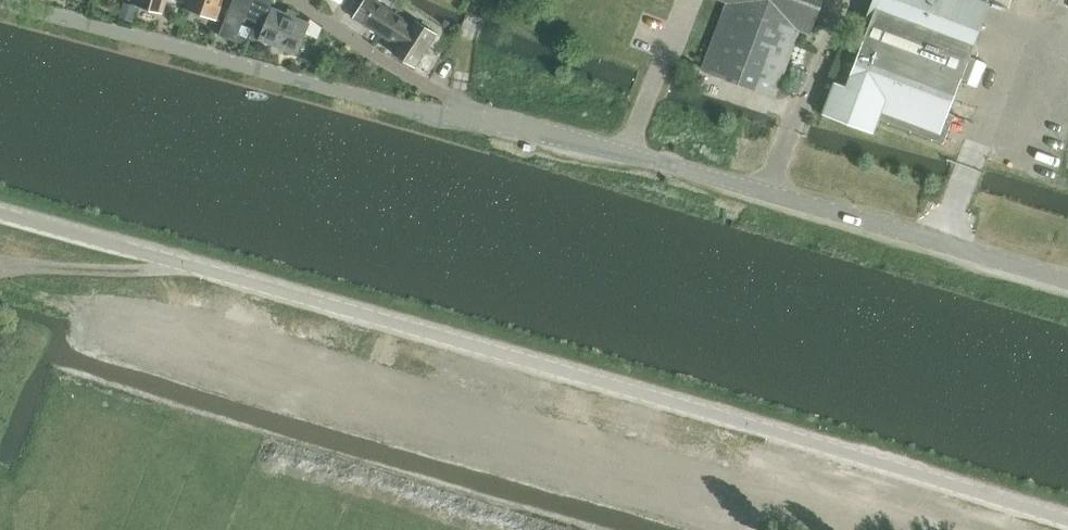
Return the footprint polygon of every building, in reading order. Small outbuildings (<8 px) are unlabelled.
[(138,5),(158,11),(164,8),(166,0),(139,0),(138,5)] [(223,0),(190,0),(187,9),(217,19),(223,0)] [(246,16),(252,0),(233,0),(219,35),(235,41),(238,34),(248,37),(251,28),(242,25),(246,16)] [(309,23),(269,6),(271,0),(252,0),(246,16),(257,20),(249,39),(258,43),(259,39),(296,54),(309,23)] [(398,45),(398,46),(412,24),(412,23),(375,0),(364,0),(353,17),(387,38),(398,45)] [(800,30),(810,33),(822,0),(721,0),(727,2),(702,69),(775,96),(800,30)] [(846,86),(835,82),(823,114),(873,133),(878,119),(944,143),(954,116),(948,113),(961,80),(967,82),(976,60),(970,57),(990,4),(980,0),(872,0),(866,18),(871,20),(846,86)] [(393,53),(415,67),(437,33),(415,19),(412,23),(412,24),(398,46),(398,45),(393,53)] [(951,110),(985,122),(989,112),(955,100),(951,110)]
